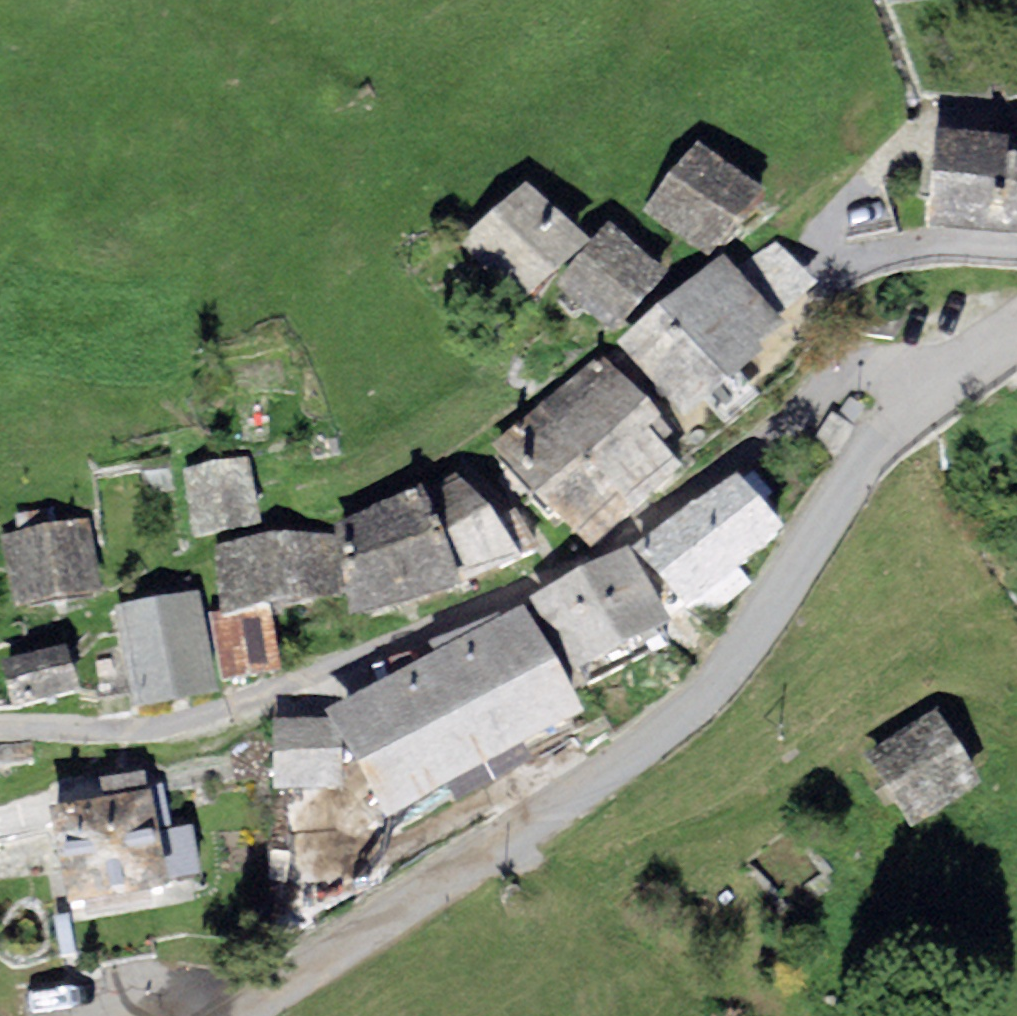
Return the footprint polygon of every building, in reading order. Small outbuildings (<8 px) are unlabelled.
[(642,209),(712,256),(764,188),(697,136),(642,209)] [(932,247),(1016,251),(1016,152),(937,148),(932,247)] [(521,303),(590,237),(529,175),(461,241),(521,303)] [(611,331),(669,270),(610,220),(555,282),(611,331)] [(736,269),(779,315),(816,281),(776,238),(736,269)] [(722,253),(618,342),(683,418),(764,348),(758,341),(786,323),(779,315),(736,269),(722,253)] [(541,403),(637,502),(683,464),(659,439),(676,425),(610,363),(580,383),(556,392),(541,403)] [(591,543),(637,502),(541,403),(492,443),(591,543)] [(180,469),(193,538),(264,524),(250,455),(180,469)] [(424,485),(464,583),(521,556),(499,516),(490,501),(456,472),(424,485)] [(783,524),(736,473),(634,548),(686,607),(783,524)] [(331,524),(334,533),(346,593),(357,616),(464,583),(424,485),(331,524)] [(499,516),(521,556),(540,545),(517,506),(499,516)] [(14,515),(17,530),(57,523),(54,507),(14,515)] [(100,589),(87,517),(57,523),(17,530),(0,533),(0,536),(13,605),(100,589)] [(334,533),(211,544),(220,611),(269,601),(346,593),(334,533)] [(627,546),(532,593),(570,670),(672,620),(627,546)] [(218,690),(199,588),(116,603),(136,706),(218,690)] [(220,611),(208,613),(228,679),(281,669),(269,601),(220,611)] [(386,815),(585,708),(524,605),(326,710),(330,717),(341,736),(386,815)] [(9,702),(80,688),(66,644),(1,659),(9,702)] [(913,827),(982,780),(932,707),(863,754),(913,827)] [(341,736),(330,717),(275,720),(274,788),(343,783),(341,736)] [(55,802),(148,787),(145,769),(52,784),(55,802)] [(49,803),(66,899),(169,884),(159,830),(151,786),(148,787),(55,802),(49,803)] [(159,830),(169,884),(201,878),(192,824),(159,830)]
